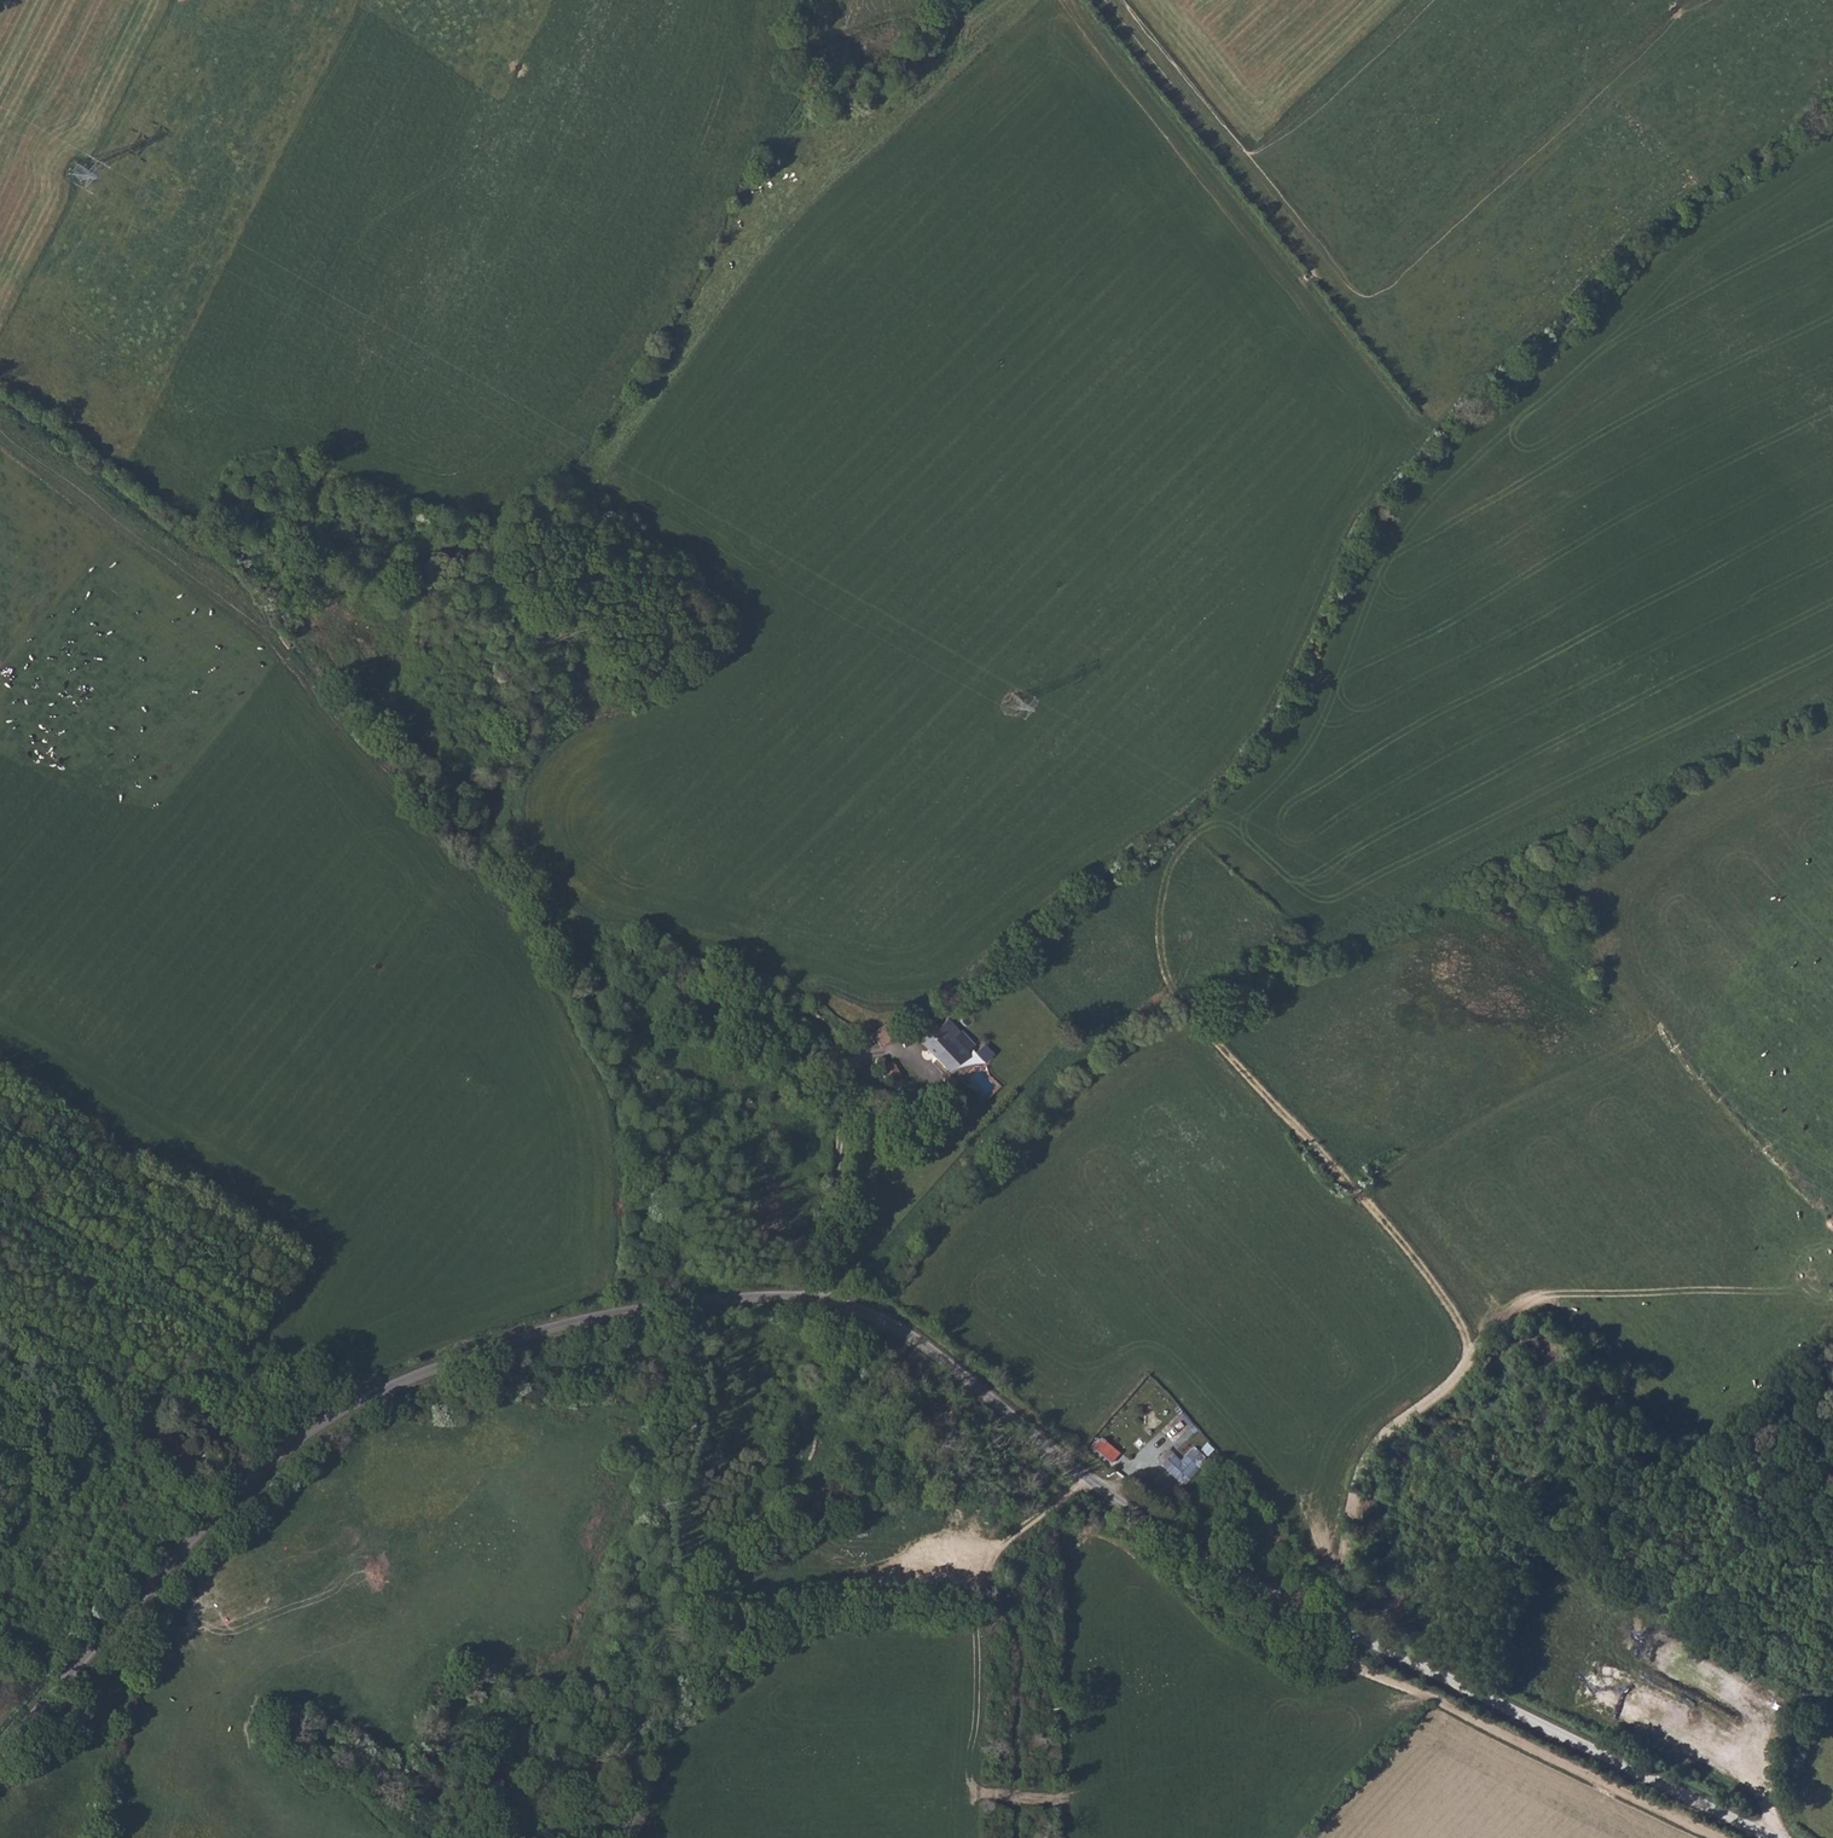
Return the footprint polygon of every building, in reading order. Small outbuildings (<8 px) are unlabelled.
[(939,1030),(931,1021),(912,1037),(956,1085),(977,1064),(955,1041),(960,1034),(948,1018),(939,1030)] [(904,1029),(900,1025),(896,1020),(889,1027),(884,1023),(871,1038),(884,1050),(904,1029)] [(904,1076),(892,1062),(888,1065),(882,1060),(877,1060),(875,1064),(875,1066),(892,1086),(904,1076)] [(1168,1449),(1157,1459),(1186,1487),(1212,1461),(1195,1447),(1181,1459),(1168,1449)]
